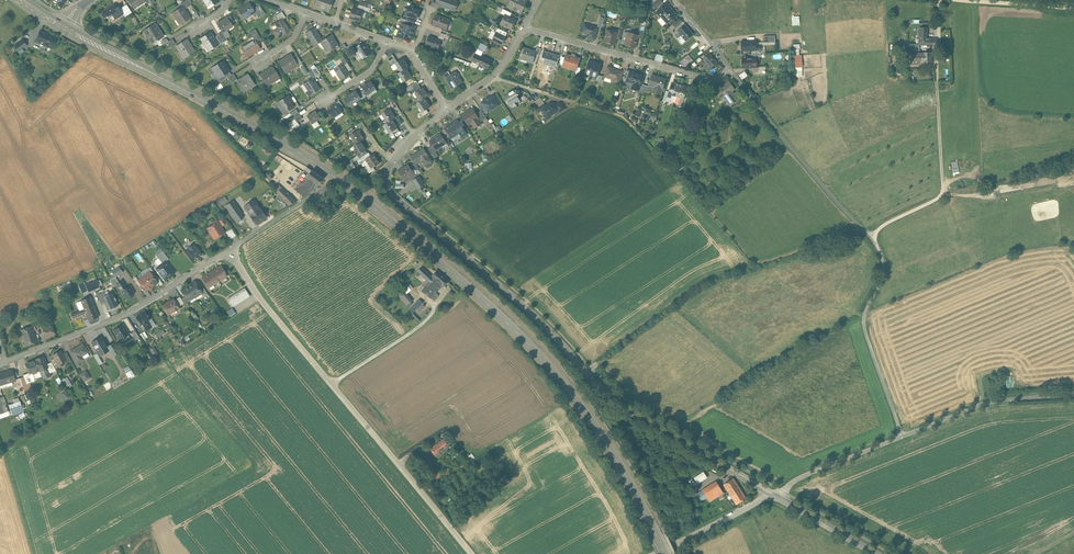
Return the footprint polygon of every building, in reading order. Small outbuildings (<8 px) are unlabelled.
[(181,4),(182,6),(185,10),(191,5),(188,0),(186,0),(181,4)] [(315,5),(318,6),(318,7),(322,9),(325,0),(316,0),(315,5)] [(322,9),(325,10),(326,9),(329,10),(333,0),(325,0),(322,9)] [(452,0),(442,0),(440,5),(445,7),(444,11),(448,12),(450,9),(453,10),(456,1),(452,0)] [(652,4),(655,8),(662,2),(661,0),(657,0),(652,4)] [(524,7),(512,1),(508,7),(519,13),(521,12),(524,7)] [(249,3),(238,10),(244,20),(255,13),(254,10),(249,3)] [(117,7),(115,4),(104,11),(108,18),(113,15),(115,19),(123,14),(119,9),(120,9),(118,7),(117,7)] [(667,4),(657,12),(667,24),(677,15),(667,4)] [(120,9),(119,9),(123,14),(125,17),(132,13),(126,5),(120,9)] [(256,7),(257,8),(262,16),(265,14),(259,5),(256,7)] [(185,10),(182,6),(172,13),(180,25),(191,19),(190,18),(190,19),(185,10)] [(414,8),(413,8),(409,7),(407,10),(406,11),(405,14),(405,16),(409,17),(410,16),(417,19),(420,11),(416,9),(416,8),(414,8)] [(257,8),(254,10),(255,13),(259,19),(262,16),(257,8)] [(358,11),(353,9),(352,12),(351,11),(349,18),(360,22),(362,17),(360,17),(362,11),(358,10),(358,11)] [(512,13),(503,9),(501,14),(505,16),(505,15),(510,18),(512,13)] [(282,12),(276,16),(279,21),(282,19),(282,20),(285,18),(282,12)] [(450,20),(436,15),(433,25),(446,30),(450,20)] [(510,18),(505,15),(505,16),(501,24),(504,25),(504,26),(506,27),(508,27),(512,29),(516,20),(510,18)] [(227,17),(217,24),(222,32),(222,33),(222,32),(232,26),(227,17)] [(279,21),(275,24),(278,29),(273,32),(277,38),(290,31),(282,20),(282,19),(279,21)] [(680,19),(673,25),(675,27),(682,22),(680,19)] [(407,25),(402,23),(402,24),(399,30),(413,35),(415,28),(407,25)] [(163,37),(155,24),(144,31),(152,44),(156,42),(158,41),(157,41),(163,37)] [(597,28),(585,24),(582,32),(588,33),(587,37),(594,40),(597,28)] [(501,30),(492,25),(490,29),(493,30),(493,31),(499,34),(501,30)] [(685,25),(678,31),(681,36),(677,39),(682,44),(686,41),(693,35),(685,25)] [(322,41),(314,28),(308,32),(306,33),(314,46),(320,42),(322,41)] [(413,35),(399,30),(397,36),(403,38),(411,41),(413,35)] [(57,38),(40,31),(35,42),(40,45),(41,43),(52,49),(57,38)] [(493,31),(492,31),(492,32),(489,38),(492,39),(503,45),(506,38),(505,37),(499,34),(493,31)] [(617,33),(607,31),(605,32),(605,34),(606,35),(604,42),(613,45),(617,33)] [(219,45),(211,32),(200,39),(208,52),(219,45)] [(263,42),(257,33),(252,37),(254,40),(258,45),(263,42)] [(638,35),(629,33),(628,37),(627,37),(624,45),(635,48),(638,35)] [(927,33),(919,33),(919,44),(937,44),(937,38),(927,38),(927,33)] [(322,41),(320,42),(327,52),(338,45),(331,35),(322,41)] [(441,41),(429,37),(425,45),(438,50),(441,41)] [(168,41),(166,43),(169,47),(175,44),(172,39),(168,41)] [(187,39),(176,46),(184,58),(195,52),(187,39)] [(22,40),(14,46),(18,51),(26,45),(22,40)] [(248,44),(254,53),(260,49),(258,45),(254,40),(248,44)] [(756,40),(741,41),(742,51),(761,50),(761,45),(756,45),(756,43),(756,40)] [(361,44),(355,48),(362,59),(372,53),(364,42),(361,44)] [(483,52),(486,51),(488,46),(480,43),(477,50),(483,52)] [(254,53),(248,44),(241,48),(247,57),(254,53)] [(469,50),(463,47),(459,56),(465,58),(469,50)] [(536,52),(524,48),(521,58),(521,59),(522,57),(527,59),(527,60),(533,62),(535,55),(536,52)] [(558,57),(544,52),(542,58),(545,59),(543,63),(555,67),(556,63),(558,57)] [(914,53),(910,53),(911,64),(931,63),(931,52),(920,53),(914,53)] [(290,54),(278,62),(285,73),(297,65),(292,57),(290,54)] [(302,63),(296,54),(292,57),(297,65),(302,63)] [(492,61),(484,57),(483,57),(475,54),(472,61),(488,69),(492,61)] [(580,58),(566,54),(565,58),(563,64),(571,66),(570,70),(576,71),(577,67),(580,58)] [(656,54),(655,60),(662,62),(664,56),(656,54)] [(680,61),(684,67),(693,59),(689,54),(680,61)] [(703,60),(699,64),(703,68),(704,66),(708,70),(717,62),(710,54),(703,60)] [(802,55),(794,56),(795,68),(803,67),(802,55)] [(454,57),(453,61),(470,67),(471,63),(454,57)] [(751,57),(742,58),(743,68),(757,67),(757,57),(751,57)] [(409,67),(403,58),(398,62),(396,63),(396,64),(392,66),(395,70),(399,68),(401,72),(406,69),(409,67)] [(602,63),(589,59),(585,74),(596,78),(597,78),(598,75),(602,63)] [(229,72),(222,61),(212,68),(219,78),(219,79),(229,72)] [(344,65),(343,63),(334,69),(331,71),(331,72),(333,76),(334,76),(337,74),(341,80),(350,75),(344,65)] [(299,69),(304,75),(308,72),(304,66),(299,69)] [(272,67),(260,75),(263,80),(267,86),(280,78),(272,67)] [(622,72),(608,67),(605,76),(614,79),(613,81),(619,83),(622,72)] [(411,77),(406,69),(401,72),(398,73),(404,82),(411,77)] [(445,78),(448,83),(449,82),(454,89),(463,83),(455,71),(450,75),(445,78)] [(644,76),(630,72),(628,78),(627,81),(634,83),(632,89),(638,90),(638,91),(640,85),(641,86),(641,84),(644,76)] [(231,75),(228,77),(231,83),(237,80),(233,74),(231,75)] [(248,74),(236,82),(243,92),(255,85),(248,74)] [(666,80),(652,75),(649,85),(656,87),(654,92),(661,94),(666,80)] [(223,76),(219,79),(219,78),(215,81),(217,84),(226,79),(223,76)] [(313,78),(304,84),(308,91),(306,93),(309,97),(320,90),(313,78)] [(371,81),(363,87),(365,90),(368,94),(376,89),(371,81)] [(298,82),(289,86),(291,90),(300,85),(298,82)] [(729,82),(715,92),(720,99),(724,96),(731,105),(738,100),(731,91),(734,89),(729,82)] [(676,84),(672,83),(669,92),(668,96),(668,97),(671,98),(670,101),(674,102),(680,84),(676,83),(676,84)] [(683,85),(680,84),(674,102),(678,103),(679,100),(682,101),(684,97),(687,87),(683,86),(683,85)] [(416,92),(415,93),(420,101),(425,99),(428,97),(423,88),(422,89),(416,92)] [(513,90),(508,94),(503,97),(505,101),(506,100),(510,106),(511,107),(513,107),(515,106),(516,106),(517,106),(516,104),(520,101),(517,96),(518,95),(520,91),(516,90),(514,91),(513,90)] [(356,91),(344,99),(349,106),(361,98),(358,94),(356,91)] [(288,95),(276,103),(284,114),(294,108),(291,102),(292,101),(288,95)] [(494,95),(482,103),(482,104),(486,110),(487,110),(490,107),(491,109),(493,108),(494,109),(500,105),(494,95)] [(540,98),(532,103),(536,109),(544,104),(540,98)] [(425,99),(420,101),(417,104),(423,112),(426,109),(430,107),(425,99)] [(556,104),(550,103),(546,106),(541,110),(544,114),(544,116),(545,118),(547,119),(551,116),(558,111),(555,106),(556,105),(556,104)] [(556,105),(555,106),(558,111),(560,112),(565,109),(561,103),(560,103),(556,105)] [(339,106),(338,104),(329,110),(334,117),(342,112),(339,106)] [(486,110),(482,104),(480,106),(485,114),(488,112),(487,110),(486,110)] [(544,104),(536,109),(538,112),(539,112),(541,110),(546,106),(544,104)] [(390,109),(383,114),(380,116),(382,121),(385,119),(388,123),(392,120),(395,118),(390,109)] [(472,109),(463,115),(469,125),(471,123),(475,128),(481,124),(480,122),(478,119),(478,118),(475,114),(472,109)] [(641,110),(637,109),(633,123),(637,124),(641,110)] [(481,110),(475,114),(478,118),(478,119),(480,122),(483,120),(486,126),(490,123),(486,118),(481,110)] [(315,111),(307,116),(311,124),(320,119),(315,111)] [(392,120),(388,123),(385,125),(390,133),(392,132),(397,128),(392,120)] [(455,122),(445,129),(451,138),(459,133),(459,134),(460,137),(461,136),(462,137),(467,134),(463,127),(462,126),(459,128),(455,122)] [(363,138),(358,130),(351,135),(356,143),(361,140),(363,138)] [(440,134),(430,140),(433,145),(436,150),(437,150),(447,144),(440,134)] [(365,148),(361,140),(356,143),(354,145),(357,149),(355,150),(356,152),(355,153),(357,156),(358,156),(366,150),(365,148)] [(437,151),(437,150),(436,150),(433,145),(428,149),(432,154),(435,152),(437,151)] [(423,149),(411,156),(415,163),(416,164),(421,161),(424,166),(432,161),(423,149)] [(368,153),(360,158),(363,162),(366,159),(371,156),(369,153),(368,153)] [(371,156),(366,159),(372,168),(380,163),(374,154),(371,156)] [(408,164),(398,171),(405,181),(415,175),(408,164)] [(324,178),(313,170),(312,171),(307,166),(304,170),(309,175),(307,177),(318,185),(318,186),(324,178)] [(267,172),(264,175),(269,181),(273,177),(267,172)] [(419,176),(414,180),(418,185),(422,182),(419,176)] [(1016,182),(1017,185),(1029,183),(1028,176),(1013,179),(1013,182),(1016,182)] [(318,185),(307,177),(297,191),(305,197),(309,193),(312,190),(314,191),(318,185)] [(395,188),(404,188),(404,183),(401,184),(401,180),(395,180),(395,188)] [(287,193),(279,185),(277,187),(279,191),(277,193),(284,200),(289,206),(296,202),(287,193)] [(428,189),(422,193),(424,198),(431,194),(428,189)] [(221,205),(227,200),(224,196),(218,200),(221,205)] [(254,200),(245,206),(245,208),(246,210),(248,211),(251,216),(261,209),(254,200)] [(233,201),(225,206),(230,214),(238,208),(233,201)] [(238,208),(230,214),(237,222),(243,218),(241,215),(242,213),(238,208)] [(251,216),(257,224),(267,217),(261,209),(251,216)] [(225,233),(217,220),(213,223),(214,225),(207,229),(211,233),(212,232),(215,237),(219,234),(220,236),(225,233)] [(203,250),(197,242),(194,244),(200,252),(203,250)] [(200,252),(194,244),(191,246),(191,245),(188,247),(189,248),(186,250),(194,260),(201,254),(200,252)] [(155,268),(165,280),(174,273),(165,261),(155,268)] [(221,266),(213,271),(219,281),(227,276),(221,266)] [(433,277),(422,267),(417,271),(429,281),(433,277)] [(213,271),(202,278),(208,288),(219,281),(213,271)] [(449,281),(437,271),(432,276),(433,277),(443,285),(444,286),(449,281)] [(153,276),(150,272),(149,272),(144,276),(152,287),(158,282),(153,276)] [(152,287),(144,276),(138,280),(138,281),(141,285),(146,291),(152,287)] [(115,277),(110,280),(113,287),(117,284),(119,283),(115,277)] [(433,277),(429,281),(429,282),(429,283),(422,291),(431,298),(436,293),(439,289),(443,285),(433,277)] [(97,280),(85,285),(88,292),(99,287),(97,280)] [(130,286),(127,288),(122,281),(119,283),(117,284),(121,291),(126,299),(134,294),(130,286)] [(199,288),(197,284),(193,283),(188,287),(195,297),(201,293),(202,293),(199,288)] [(411,285),(404,291),(407,294),(414,288),(411,285)] [(207,294),(202,286),(199,288),(202,293),(201,293),(203,297),(207,294)] [(72,287),(64,290),(66,295),(74,292),(72,287)] [(188,287),(183,290),(183,293),(185,297),(188,301),(189,300),(195,297),(188,287)] [(245,288),(228,299),(233,307),(250,296),(245,288)] [(407,294),(404,291),(399,295),(408,306),(413,301),(407,294)] [(112,293),(104,297),(110,310),(115,308),(114,307),(118,305),(112,293)] [(98,317),(90,297),(81,301),(84,309),(86,313),(89,321),(98,317)] [(180,297),(174,300),(178,307),(184,303),(181,299),(180,297)] [(188,301),(185,297),(181,299),(184,303),(186,307),(192,304),(189,300),(188,301)] [(173,299),(163,306),(168,315),(179,308),(178,307),(174,300),(173,299)] [(431,310),(420,299),(409,310),(420,321),(431,310)] [(230,316),(235,313),(232,307),(226,311),(230,316)] [(84,309),(71,314),(73,319),(86,313),(84,309)] [(145,311),(136,317),(140,325),(142,324),(146,330),(152,327),(148,321),(150,319),(145,311)] [(122,325),(114,330),(120,340),(129,335),(126,330),(125,330),(122,325)] [(31,326),(21,330),(26,346),(37,343),(31,326)] [(51,326),(43,329),(46,338),(55,335),(51,326)] [(160,332),(155,335),(158,340),(161,338),(160,336),(165,333),(163,330),(160,332)] [(107,347),(100,337),(92,342),(98,353),(100,356),(109,351),(107,347)] [(114,342),(107,347),(109,351),(112,356),(120,351),(114,342)] [(88,352),(83,344),(71,352),(78,363),(83,360),(81,356),(88,352)] [(61,351),(53,355),(57,362),(57,361),(58,363),(58,365),(59,367),(61,367),(62,366),(63,364),(62,363),(66,361),(66,360),(63,354),(61,351)] [(102,363),(97,353),(93,355),(99,365),(102,363)] [(43,357),(36,359),(40,370),(40,371),(47,368),(48,368),(46,364),(43,357)] [(36,360),(26,364),(29,373),(30,374),(33,373),(33,374),(37,372),(37,371),(40,370),(36,360)] [(56,371),(51,362),(46,364),(48,368),(47,368),(49,373),(56,371)] [(123,368),(129,379),(135,376),(129,365),(123,368)] [(0,374),(0,383),(1,385),(15,381),(16,381),(15,380),(12,370),(0,374)] [(86,371),(80,375),(84,381),(90,378),(86,371)] [(29,373),(23,375),(24,377),(26,384),(30,383),(33,382),(30,374),(29,373)] [(68,376),(64,378),(67,388),(72,386),(68,376)] [(26,384),(24,377),(20,378),(23,386),(24,391),(31,388),(30,383),(26,384)] [(62,402),(70,395),(65,390),(58,397),(62,402)] [(0,398),(0,414),(8,411),(3,397),(0,398)] [(19,398),(13,400),(14,403),(9,405),(11,410),(21,407),(19,398)] [(445,438),(430,448),(436,456),(451,446),(445,438)] [(434,466),(428,459),(424,462),(430,470),(434,466)] [(434,466),(430,470),(434,474),(438,471),(434,466)] [(704,472),(694,478),(698,484),(707,477),(704,472)] [(746,498),(733,478),(724,485),(737,504),(746,498)] [(716,481),(702,490),(703,491),(706,496),(710,502),(724,493),(716,481)] [(703,491),(694,497),(697,502),(706,496),(703,491)]
